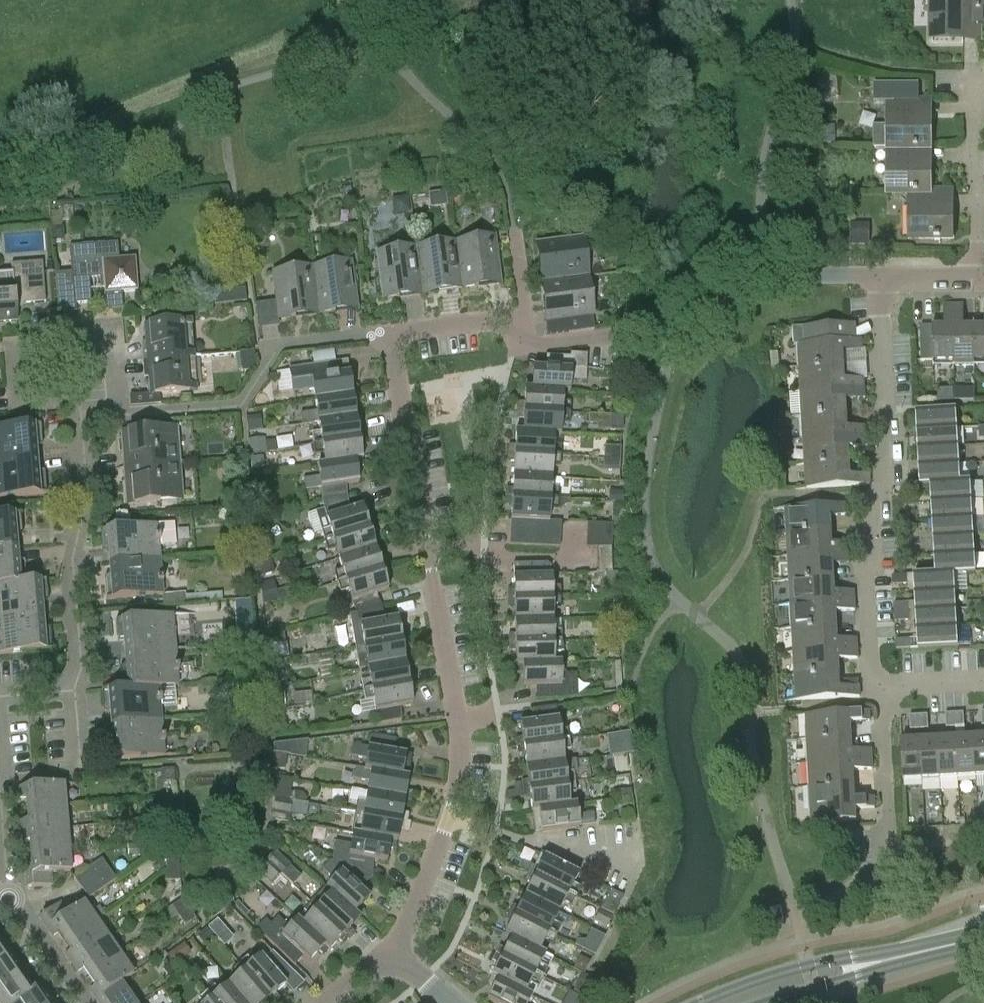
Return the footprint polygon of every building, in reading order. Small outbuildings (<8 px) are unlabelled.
[(978,19),(978,0),(932,0),(932,42),(933,42),(933,37),(963,37),(963,42),(964,41),(964,19),(978,19)] [(930,118),(912,119),(912,105),(917,105),(917,86),(872,87),(872,105),(885,105),(885,126),(873,126),(873,148),(885,148),(912,148),(930,148),(930,147),(926,147),(926,120),(930,120),(930,118)] [(885,194),(907,193),(931,193),(931,162),(912,162),(912,148),(885,148),(885,194)] [(931,193),(907,193),(907,239),(953,239),(953,238),(949,238),(949,209),(953,209),(953,208),(931,207),(931,193)] [(537,242),(542,283),(587,277),(582,236),(537,242)] [(495,238),(455,243),(461,288),(501,283),(495,238)] [(123,308),(121,292),(138,291),(135,257),(119,259),(118,243),(69,246),(74,304),(91,303),(89,279),(103,278),(105,310),(123,308)] [(455,243),(415,248),(421,294),(461,288),(455,243)] [(381,299),(421,294),(415,248),(375,254),(381,299)] [(17,322),(15,304),(45,302),(42,262),(11,264),(12,272),(0,273),(0,323),(17,322)] [(352,263),(312,268),(318,314),(358,308),(352,263)] [(318,314),(312,268),(272,273),(278,319),(318,314)] [(593,317),(587,277),(542,283),(547,323),(568,320),(570,332),(594,329),(593,317)] [(954,365),(954,305),(944,305),(944,322),(933,322),(933,325),(921,325),(921,361),(933,361),(933,365),(954,365)] [(963,305),(954,305),(954,365),(974,365),(974,323),(963,323),(963,305)] [(142,347),(144,360),(193,356),(191,325),(183,325),(183,322),(144,325),(146,346),(142,347)] [(983,365),(983,323),(974,323),(974,365),(983,365)] [(862,351),(861,341),(855,342),(846,342),(845,326),(794,329),(794,345),(798,345),(800,370),(840,368),(844,367),(843,353),(862,352),(862,351)] [(524,389),(569,391),(570,380),(586,381),(587,353),(571,352),(571,357),(546,356),(545,368),(533,367),(532,382),(525,381),(524,389)] [(193,356),(144,360),(145,374),(148,373),(150,395),(189,391),(188,388),(196,387),(193,356)] [(313,390),(315,401),(359,394),(358,386),(351,387),(347,361),(290,369),(292,386),(297,386),(297,392),(313,390)] [(801,394),(864,390),(864,380),(845,381),(840,381),(840,368),(800,370),(801,394)] [(517,403),(517,411),(569,413),(570,403),(562,402),(563,392),(569,392),(569,391),(524,389),(524,403),(517,403)] [(846,401),(865,400),(864,390),(801,394),(802,417),(842,415),(841,401),(846,401)] [(301,414),(302,424),(356,417),(354,403),(360,402),(359,394),(315,401),(316,412),(301,414)] [(917,410),(918,429),(958,427),(957,408),(917,410)] [(522,432),(560,434),(561,423),(569,424),(569,413),(517,411),(516,419),(523,419),(522,432)] [(37,460),(34,426),(40,425),(40,424),(37,424),(36,415),(17,416),(18,426),(0,427),(0,463),(37,460)] [(610,415),(610,429),(622,430),(623,416),(610,415)] [(804,441),(867,438),(867,428),(847,429),(843,429),(842,415),(802,417),(804,441)] [(358,430),(356,417),(302,424),(302,425),(318,423),(319,433),(311,434),(313,445),(365,437),(364,429),(358,430)] [(918,429),(919,447),(959,445),(958,427),(918,429)] [(124,468),(179,464),(176,433),(155,434),(154,430),(122,432),(124,455),(123,455),(124,468)] [(508,453),(560,456),(561,445),(553,445),(553,434),(560,435),(560,434),(522,432),(515,432),(514,446),(508,446),(508,453)] [(317,465),(317,466),(362,459),(360,446),(366,445),(365,437),(313,445),(315,455),(323,454),(324,464),(317,465)] [(849,449),(868,448),(867,438),(804,441),(805,466),(845,463),(844,449),(849,449)] [(959,445),(919,447),(919,466),(960,464),(959,445)] [(604,446),(604,458),(620,459),(620,447),(604,446)] [(514,462),(513,475),(551,477),(552,466),(560,466),(560,456),(508,453),(507,461),(514,462)] [(620,471),(620,459),(604,458),(603,470),(620,471)] [(362,460),(362,459),(317,466),(319,477),(303,479),(305,490),(321,488),(322,503),(347,497),(346,484),(358,483),(356,468),(363,467),(361,460),(362,460)] [(37,460),(0,463),(0,498),(46,494),(45,482),(38,483),(37,460)] [(806,490),(819,490),(867,487),(870,487),(869,476),(850,477),(846,477),(845,463),(805,466),(806,490)] [(179,464),(124,468),(125,482),(126,482),(128,504),(160,502),(160,497),(181,495),(179,464)] [(920,485),(931,484),(961,482),(961,481),(960,464),(919,466),(920,485)] [(506,489),(505,497),(558,499),(559,489),(550,488),(551,477),(513,475),(512,489),(506,489)] [(931,484),(932,502),(972,500),(971,480),(961,481),(961,482),(931,484)] [(321,531),(324,541),(375,526),(372,518),(366,520),(362,506),(350,510),(347,497),(322,503),(324,509),(307,514),(313,534),(321,531)] [(511,505),(511,519),(536,521),(535,533),(560,534),(561,522),(549,521),(549,509),(557,510),(558,499),(505,497),(505,505),(511,505)] [(932,502),(933,520),(973,518),(972,500),(932,502)] [(826,517),(831,517),(850,516),(849,506),(805,508),(790,509),(791,534),(827,532),(826,517)] [(17,549),(15,527),(21,526),(20,513),(0,515),(0,550),(17,549)] [(933,520),(934,537),(974,535),(973,518),(933,520)] [(511,519),(510,532),(535,533),(536,521),(511,519)] [(586,535),(612,536),(612,525),(587,523),(586,535)] [(106,531),(109,564),(160,560),(159,547),(175,546),(173,524),(100,530),(100,531),(106,531)] [(377,533),(375,526),(324,541),(327,551),(335,549),(338,560),(375,548),(371,535),(377,533)] [(535,533),(510,532),(510,544),(535,546),(535,533)] [(793,558),(852,554),(851,544),(832,545),(828,546),(827,532),(791,534),(793,558)] [(535,533),(535,546),(560,547),(560,534),(535,533)] [(585,548),(597,547),(611,547),(612,536),(586,535),(585,548)] [(934,537),(935,555),(975,553),(974,535),(934,537)] [(612,572),(611,547),(597,547),(598,572),(612,572)] [(334,573),(337,583),(387,567),(385,559),(379,561),(375,548),(338,560),(342,570),(334,573)] [(46,581),(46,580),(19,582),(17,549),(0,550),(0,585),(46,581)] [(975,553),(935,555),(936,573),(954,572),(954,574),(966,573),(976,572),(975,553)] [(833,565),(852,564),(852,554),(793,558),(794,582),(830,580),(829,565),(833,565)] [(163,594),(160,560),(109,564),(112,598),(106,598),(106,599),(163,594)] [(507,599),(560,598),(560,587),(552,588),(551,576),(551,568),(546,563),(513,564),(513,577),(513,591),(507,592),(507,599)] [(390,575),(387,567),(337,583),(340,593),(348,591),(351,602),(352,602),(356,613),(381,607),(376,594),(388,590),(384,577),(390,575)] [(967,590),(966,573),(954,574),(954,572),(936,573),(913,574),(914,593),(955,591),(967,590)] [(892,585),(907,584),(907,575),(892,576),(892,585)] [(791,605),(855,602),(854,592),(835,593),(830,593),(830,580),(794,582),(789,582),(791,605)] [(42,616),(39,582),(46,581),(0,585),(0,619),(42,616)] [(914,593),(915,611),(956,609),(955,591),(914,593)] [(514,607),(514,621),(553,620),(552,609),(560,609),(560,598),(507,599),(508,607),(514,607)] [(836,613),(855,612),(855,602),(791,605),(792,630),(797,630),(832,628),(832,613),(836,613)] [(894,613),(909,612),(908,603),(893,604),(894,613)] [(348,615),(354,638),(355,648),(407,639),(406,631),(400,632),(397,618),(385,620),(381,607),(356,613),(348,615)] [(915,611),(916,630),(957,628),(956,609),(915,611)] [(909,621),(909,612),(894,613),(895,622),(909,621)] [(122,621),(125,654),(175,650),(172,615),(116,620),(116,621),(122,621)] [(0,619),(0,654),(52,650),(52,649),(45,650),(42,616),(0,619)] [(508,635),(508,643),(561,641),(561,620),(553,620),(514,621),(515,635),(508,635)] [(798,654),(857,651),(856,640),(837,641),(833,641),(832,628),(797,630),(798,654)] [(957,628),(916,630),(917,648),(958,646),(957,628)] [(272,655),(289,654),(288,632),(271,633),(272,655)] [(409,647),(407,639),(355,648),(357,659),(365,658),(367,668),(405,662),(402,648),(409,647)] [(908,648),(908,640),(896,640),(896,649),(908,648)] [(515,651),(515,664),(560,663),(561,662),(554,663),(553,652),(561,652),(561,641),(508,643),(509,651),(515,651)] [(178,685),(175,650),(125,654),(128,688),(101,690),(101,691),(178,685)] [(838,661),(858,660),(857,651),(798,654),(799,677),(835,675),(834,661),(838,661)] [(361,681),(363,691),(415,682),(413,674),(407,675),(405,662),(367,668),(369,679),(361,681)] [(561,674),(560,663),(515,664),(515,665),(516,665),(516,672),(523,672),(523,686),(536,686),(536,699),(562,698),(577,696),(577,685),(577,674),(561,674)] [(801,702),(803,701),(860,698),(859,681),(840,682),(839,675),(835,675),(799,677),(801,702)] [(416,690),(415,682),(363,691),(365,702),(373,700),(375,712),(377,724),(402,720),(400,707),(412,705),(410,691),(416,690)] [(108,691),(111,725),(161,721),(158,687),(178,685),(101,691),(101,692),(108,691)] [(516,746),(569,740),(567,729),(559,730),(558,719),(557,719),(556,706),(531,710),(532,722),(520,724),(522,738),(515,739),(516,746)] [(807,740),(847,738),(847,724),(851,724),(870,723),(869,712),(823,715),(806,716),(807,740)] [(947,727),(956,727),(955,713),(946,714),(947,727)] [(955,713),(956,727),(964,727),(964,713),(955,713)] [(919,715),(920,729),(929,728),(928,714),(919,715)] [(911,730),(920,729),(919,715),(910,715),(911,730)] [(161,721),(111,725),(114,759),(107,759),(107,761),(164,755),(161,721)] [(612,755),(637,754),(636,731),(611,732),(612,755)] [(355,768),(408,778),(408,777),(412,756),(393,752),(395,740),(370,735),(368,748),(352,745),(352,746),(350,756),(366,759),(364,769),(355,768)] [(976,777),(974,736),(956,737),(958,778),(976,777)] [(983,776),(983,736),(974,736),(976,777),(983,776)] [(940,779),(958,778),(956,737),(938,738),(940,779)] [(808,764),(872,761),(871,751),(852,752),(848,752),(847,738),(807,740),(808,764)] [(920,739),(922,780),(940,779),(938,738),(920,739)] [(904,781),(922,780),(920,739),(901,740),(904,781)] [(526,767),(563,762),(562,751),(570,750),(569,740),(516,746),(517,754),(524,753),(526,767)] [(270,792),(295,792),(296,753),(271,752),(270,792)] [(849,772),(853,771),(872,770),(872,761),(808,764),(809,789),(850,786),(849,772)] [(522,789),(574,783),(573,772),(565,773),(563,762),(526,767),(527,781),(521,782),(522,789)] [(406,791),(408,778),(355,768),(353,779),(369,781),(367,792),(411,800),(412,792),(406,791)] [(173,769),(161,770),(161,781),(174,781),(173,769)] [(531,810),(576,804),(569,805),(568,794),(576,793),(574,783),(522,789),(523,797),(530,796),(531,810)] [(26,799),(26,810),(66,806),(64,784),(19,788),(19,799),(26,799)] [(850,823),(852,823),(856,822),(855,810),(874,809),(874,799),(855,800),(851,800),(850,786),(809,789),(811,813),(815,813),(816,824),(850,823)] [(357,802),(355,812),(407,821),(408,814),(402,813),(404,800),(411,801),(411,800),(367,792),(351,790),(349,801),(357,802)] [(162,798),(163,820),(176,819),(175,797),(162,798)] [(576,804),(531,810),(534,832),(595,824),(593,813),(577,815),(576,804)] [(21,821),(22,832),(67,828),(66,806),(26,810),(27,820),(21,821)] [(351,834),(353,834),(397,842),(399,828),(406,829),(407,821),(355,812),(351,834)] [(176,819),(163,820),(164,831),(177,831),(176,819)] [(29,842),(30,853),(69,849),(67,828),(22,832),(23,842),(29,842)] [(335,853),(334,858),(372,876),(374,860),(386,863),(389,848),(395,850),(396,842),(397,842),(353,834),(351,845),(335,842),(333,853),(335,853)] [(69,849),(30,853),(31,863),(25,864),(27,888),(52,886),(51,873),(71,872),(69,849)] [(275,851),(266,862),(281,875),(290,865),(275,851)] [(166,858),(166,870),(179,869),(178,857),(166,858)] [(532,866),(529,874),(576,897),(580,888),(573,884),(579,874),(545,857),(538,869),(532,866)] [(334,880),(326,888),(359,919),(360,918),(359,918),(364,912),(360,908),(369,898),(360,889),(372,876),(334,858),(333,859),(331,862),(330,861),(322,869),(334,880)] [(94,863),(102,874),(109,884),(116,879),(101,859),(94,863)] [(281,875),(266,862),(257,872),(271,886),(281,875)] [(74,877),(81,888),(102,874),(94,863),(74,877)] [(179,869),(166,870),(167,881),(180,881),(179,869)] [(88,898),(109,884),(102,874),(81,888),(88,898)] [(531,884),(525,896),(559,913),(564,903),(571,907),(576,897),(529,874),(525,881),(531,884)] [(359,919),(326,888),(331,893),(324,901),(318,895),(311,903),(349,939),(355,933),(350,929),(359,919)] [(554,923),(559,913),(525,896),(518,908),(513,905),(509,912),(556,936),(561,926),(554,923)] [(178,916),(189,909),(182,899),(171,906),(178,916)] [(64,943),(96,920),(83,902),(67,913),(60,903),(39,918),(53,937),(58,934),(64,943)] [(297,919),(297,920),(330,950),(339,940),(344,945),(349,939),(311,903),(303,911),(309,916),(302,924),(297,919)] [(189,909),(178,916),(185,925),(195,918),(189,909)] [(785,921),(782,909),(770,912),(773,924),(785,921)] [(511,922),(505,934),(539,951),(544,942),(551,945),(556,936),(509,912),(505,919),(511,922)] [(329,951),(330,950),(297,920),(289,928),(277,917),(270,925),(265,920),(257,929),(276,948),(295,965),(303,956),(309,962),(319,951),(324,956),(329,950),(329,951)] [(96,920),(64,943),(70,951),(65,955),(71,964),(108,938),(96,920)] [(208,928),(214,938),(224,931),(219,924),(215,921),(208,928)] [(214,938),(208,928),(197,936),(205,946),(214,938)] [(499,947),(496,954),(542,978),(553,958),(539,951),(505,934),(505,935),(511,938),(505,950),(499,947)] [(108,938),(71,964),(77,973),(82,969),(88,978),(121,956),(108,938)] [(14,952),(8,943),(3,947),(0,943),(0,962),(14,952)] [(182,945),(174,951),(181,959),(189,953),(182,945)] [(239,964),(272,1002),(275,1002),(279,999),(275,994),(286,985),(280,978),(290,970),(272,952),(264,959),(256,950),(239,964)] [(181,959),(174,951),(166,956),(173,964),(181,959)] [(21,973),(15,965),(20,961),(14,952),(0,962),(0,988),(21,973)] [(498,964),(491,976),(531,997),(536,986),(538,987),(542,978),(496,954),(492,961),(498,964)] [(121,956),(88,978),(95,987),(90,991),(96,999),(133,974),(121,956)] [(239,964),(231,971),(236,977),(228,984),(244,1002),(272,1002),(239,964)] [(39,988),(32,979),(27,982),(21,973),(0,988),(0,1002),(17,1002),(39,988)] [(121,983),(133,974),(96,999),(98,1002),(135,1002),(121,983)] [(531,997),(491,976),(491,977),(492,977),(488,983),(494,986),(488,999),(495,1002),(528,1002),(531,997)] [(206,993),(215,1002),(244,1002),(228,984),(219,992),(214,986),(206,993)] [(17,1002),(55,1002),(56,1002),(50,993),(42,999),(36,990),(39,988),(17,1002)] [(206,993),(198,999),(201,1002),(215,1002),(206,993)]
